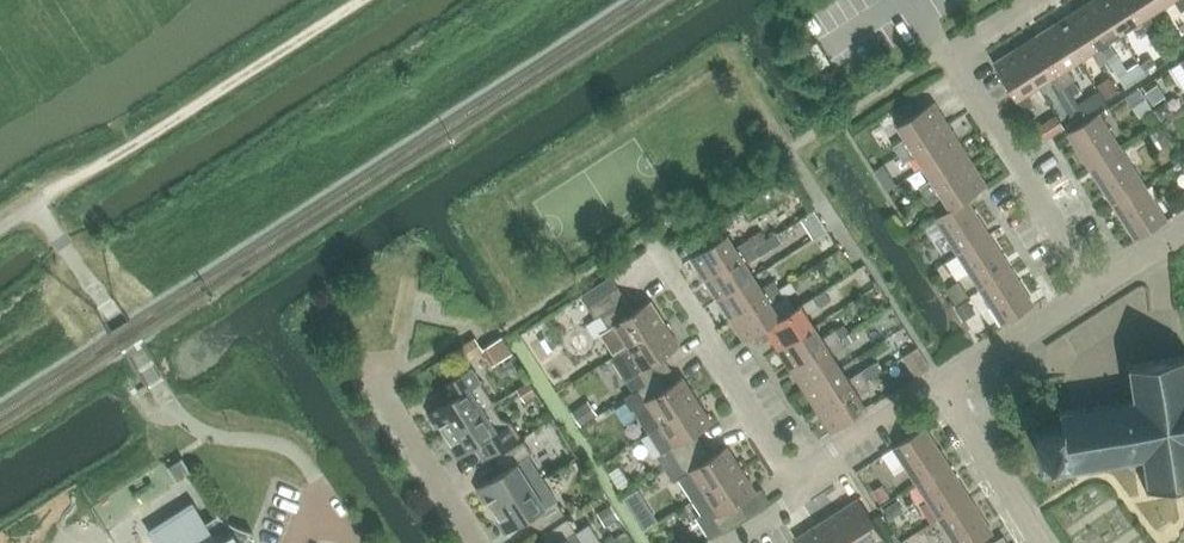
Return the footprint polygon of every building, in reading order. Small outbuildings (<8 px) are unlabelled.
[(1075,8),(1106,56),(1115,51),(1107,39),(1119,31),(1099,0),(1087,0),(1075,8)] [(1119,31),(1132,23),(1140,35),(1147,30),(1127,0),(1099,0),(1119,31)] [(1156,0),(1127,0),(1147,30),(1155,25),(1147,13),(1159,5),(1156,0)] [(1180,9),(1183,6),(1183,0),(1174,0),(1180,9)] [(1075,8),(1054,21),(1078,58),(1090,50),(1098,62),(1106,56),(1075,8)] [(1078,58),(1054,21),(1034,34),(1065,83),(1074,78),(1066,65),(1078,58)] [(1013,47),(1037,84),(1049,77),(1056,89),(1065,83),(1034,34),(1013,47)] [(819,68),(830,62),(817,42),(807,49),(819,68)] [(840,69),(854,60),(844,44),(830,52),(840,69)] [(1037,84),(1013,47),(991,62),(1023,111),(1032,104),(1025,92),(1037,84)] [(1074,96),(1067,85),(1058,91),(1065,102),(1074,96)] [(893,146),(897,153),(945,122),(931,101),(896,124),(905,138),(893,146)] [(1121,147),(1098,112),(1068,131),(1090,166),(1121,147)] [(859,142),(883,129),(878,120),(855,133),(859,142)] [(915,154),(923,166),(959,143),(945,122),(897,153),(903,162),(915,154)] [(919,187),(924,194),(972,163),(959,143),(923,166),(931,179),(919,187)] [(1144,182),(1121,147),(1090,166),(1113,202),(1144,182)] [(941,195),(949,208),(965,198),(986,184),(972,163),(924,194),(929,202),(941,195)] [(1166,218),(1144,182),(1113,202),(1136,237),(1166,218)] [(934,218),(957,253),(988,233),(965,198),(949,208),(934,218)] [(957,253),(980,288),(1010,268),(988,233),(957,253)] [(691,256),(704,276),(751,246),(746,238),(733,247),(725,234),(691,256)] [(704,276),(718,297),(752,275),(744,263),(757,255),(751,246),(704,276)] [(1010,268),(980,288),(1003,323),(1033,304),(1010,268)] [(718,297),(731,318),(778,288),(772,278),(759,287),(752,275),(718,297)] [(611,276),(581,295),(588,306),(596,319),(601,316),(609,329),(601,334),(613,354),(627,345),(628,347),(665,323),(651,301),(634,311),(618,287),(611,276)] [(744,339),(753,333),(763,327),(779,316),(771,304),(783,296),(778,288),(731,318),(744,339)] [(763,327),(776,348),(813,324),(804,311),(816,303),(811,295),(779,316),(763,327)] [(628,347),(611,358),(634,393),(658,376),(670,368),(663,357),(680,346),(665,323),(628,347)] [(776,348),(790,368),(837,338),(832,329),(821,337),(813,324),(776,348)] [(790,368),(803,389),(839,366),(831,353),(843,346),(837,338),(790,368)] [(901,356),(914,376),(928,366),(915,347),(901,356)] [(1042,459),(1043,463),(1058,460),(1060,471),(1057,475),(1059,476),(1063,472),(1072,471),(1073,474),(1076,474),(1075,470),(1091,467),(1092,470),(1094,470),(1093,466),(1109,463),(1110,467),(1113,466),(1112,463),(1127,460),(1128,464),(1131,464),(1130,460),(1146,457),(1148,471),(1144,472),(1145,475),(1148,474),(1151,486),(1147,490),(1150,492),(1153,488),(1183,483),(1183,359),(1135,367),(1131,364),(1129,366),(1133,369),(1135,381),(1131,381),(1132,384),(1135,384),(1138,400),(1121,403),(1121,399),(1117,400),(1118,403),(1102,406),(1102,403),(1099,403),(1099,407),(1084,409),(1084,406),(1080,406),(1081,410),(1066,413),(1059,409),(1057,411),(1063,414),(1065,427),(1037,432),(1042,459)] [(803,389),(816,409),(864,378),(858,370),(858,369),(846,377),(839,366),(803,389)] [(495,403),(472,367),(439,388),(447,401),(432,411),(429,413),(438,426),(440,425),(446,434),(493,404),(495,403)] [(634,393),(626,398),(648,432),(698,401),(683,378),(666,389),(658,376),(634,393)] [(864,378),(816,409),(830,431),(866,408),(857,394),(869,386),(864,378)] [(698,401),(648,432),(662,453),(657,457),(665,469),(702,445),(695,434),(712,423),(698,401)] [(493,404),(446,434),(452,442),(449,444),(458,457),(485,440),(493,453),(521,435),(513,422),(502,418),(493,404)] [(551,417),(525,430),(540,459),(566,445),(551,417)] [(881,456),(892,475),(906,467),(917,483),(947,464),(924,428),(894,448),(881,456)] [(504,471),(478,489),(486,502),(489,500),(494,510),(533,485),(524,471),(534,465),(529,456),(533,453),(524,440),(496,458),(504,471)] [(702,445),(665,469),(674,482),(679,479),(693,501),(742,469),(728,447),(711,458),(702,445)] [(167,467),(176,481),(192,472),(182,457),(167,467)] [(970,499),(947,464),(917,483),(940,518),(970,499)] [(742,469),(693,501),(701,514),(696,517),(710,539),(747,515),(740,502),(757,491),(742,469)] [(533,485),(494,510),(500,518),(497,519),(506,533),(508,532),(533,516),(541,529),(565,513),(557,500),(547,507),(533,485)] [(858,542),(867,542),(873,539),(875,542),(886,542),(880,534),(881,534),(857,498),(837,511),(858,542)] [(970,499),(940,518),(956,542),(979,542),(993,534),(970,499)] [(251,532),(252,533),(253,531),(249,530),(243,528),(238,526),(230,522),(229,521),(221,515),(218,512),(216,514),(218,515),(206,522),(195,504),(149,533),(156,542),(245,542),(251,532)] [(658,520),(652,510),(638,519),(644,529),(658,520)] [(829,542),(858,542),(837,511),(817,525),(829,542)] [(569,518),(544,534),(550,542),(584,542),(569,518)] [(817,525),(796,538),(799,542),(829,542),(817,525)]
